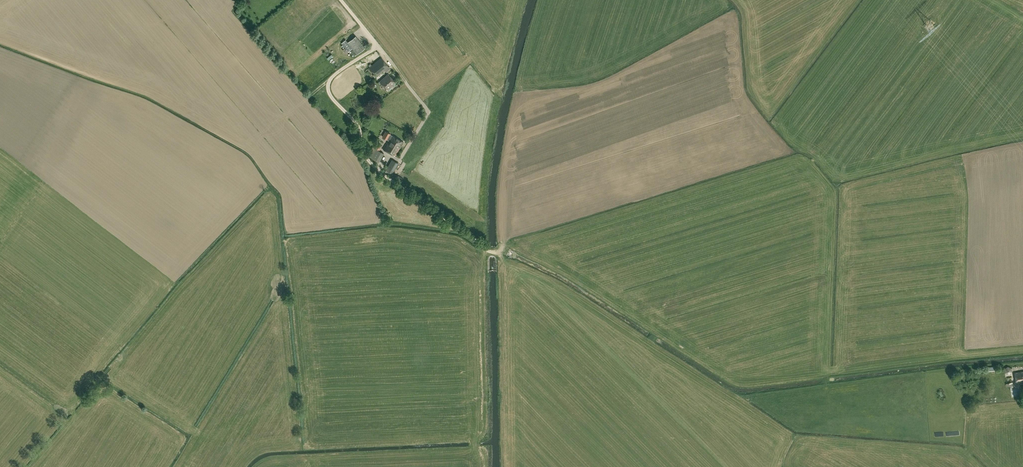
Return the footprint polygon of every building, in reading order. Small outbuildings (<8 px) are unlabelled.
[(365,47),(356,35),(348,41),(346,39),(342,42),(349,51),(352,48),(357,54),(365,47)] [(389,66),(381,57),(369,67),(377,76),(389,66)] [(396,82),(388,73),(379,81),(387,90),(396,82)] [(383,149),(395,156),(403,141),(386,131),(383,136),(387,138),(387,137),(389,138),(383,149)] [(370,157),(379,162),(384,153),(379,150),(382,145),(378,143),(370,157)] [(391,173),(398,163),(392,160),(388,166),(386,165),(384,168),(391,173)] [(1015,372),(1016,382),(1022,381),(1022,371),(1015,372)]
